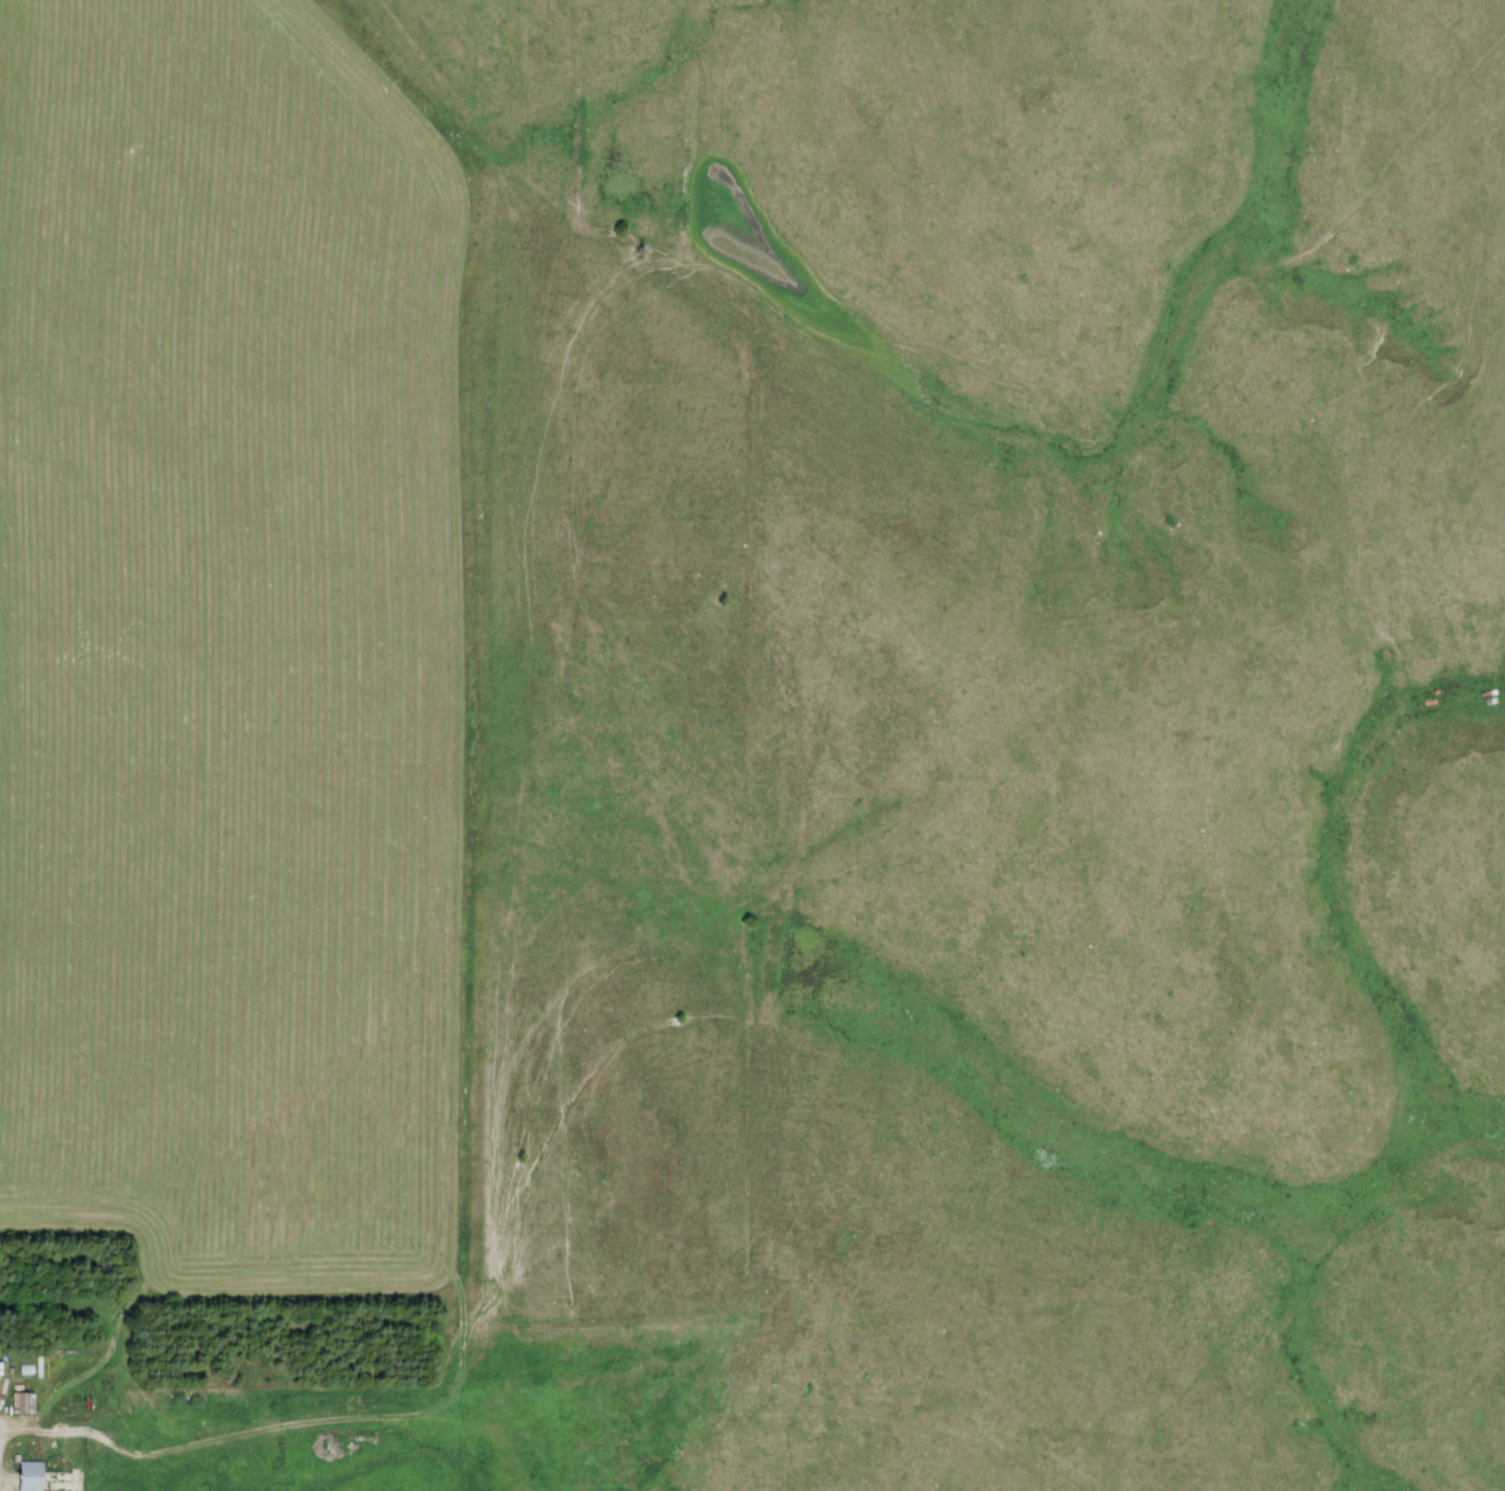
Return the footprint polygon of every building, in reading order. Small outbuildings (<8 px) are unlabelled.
[(50,1463),(22,1463),(22,1490),(50,1490),(50,1463)]
